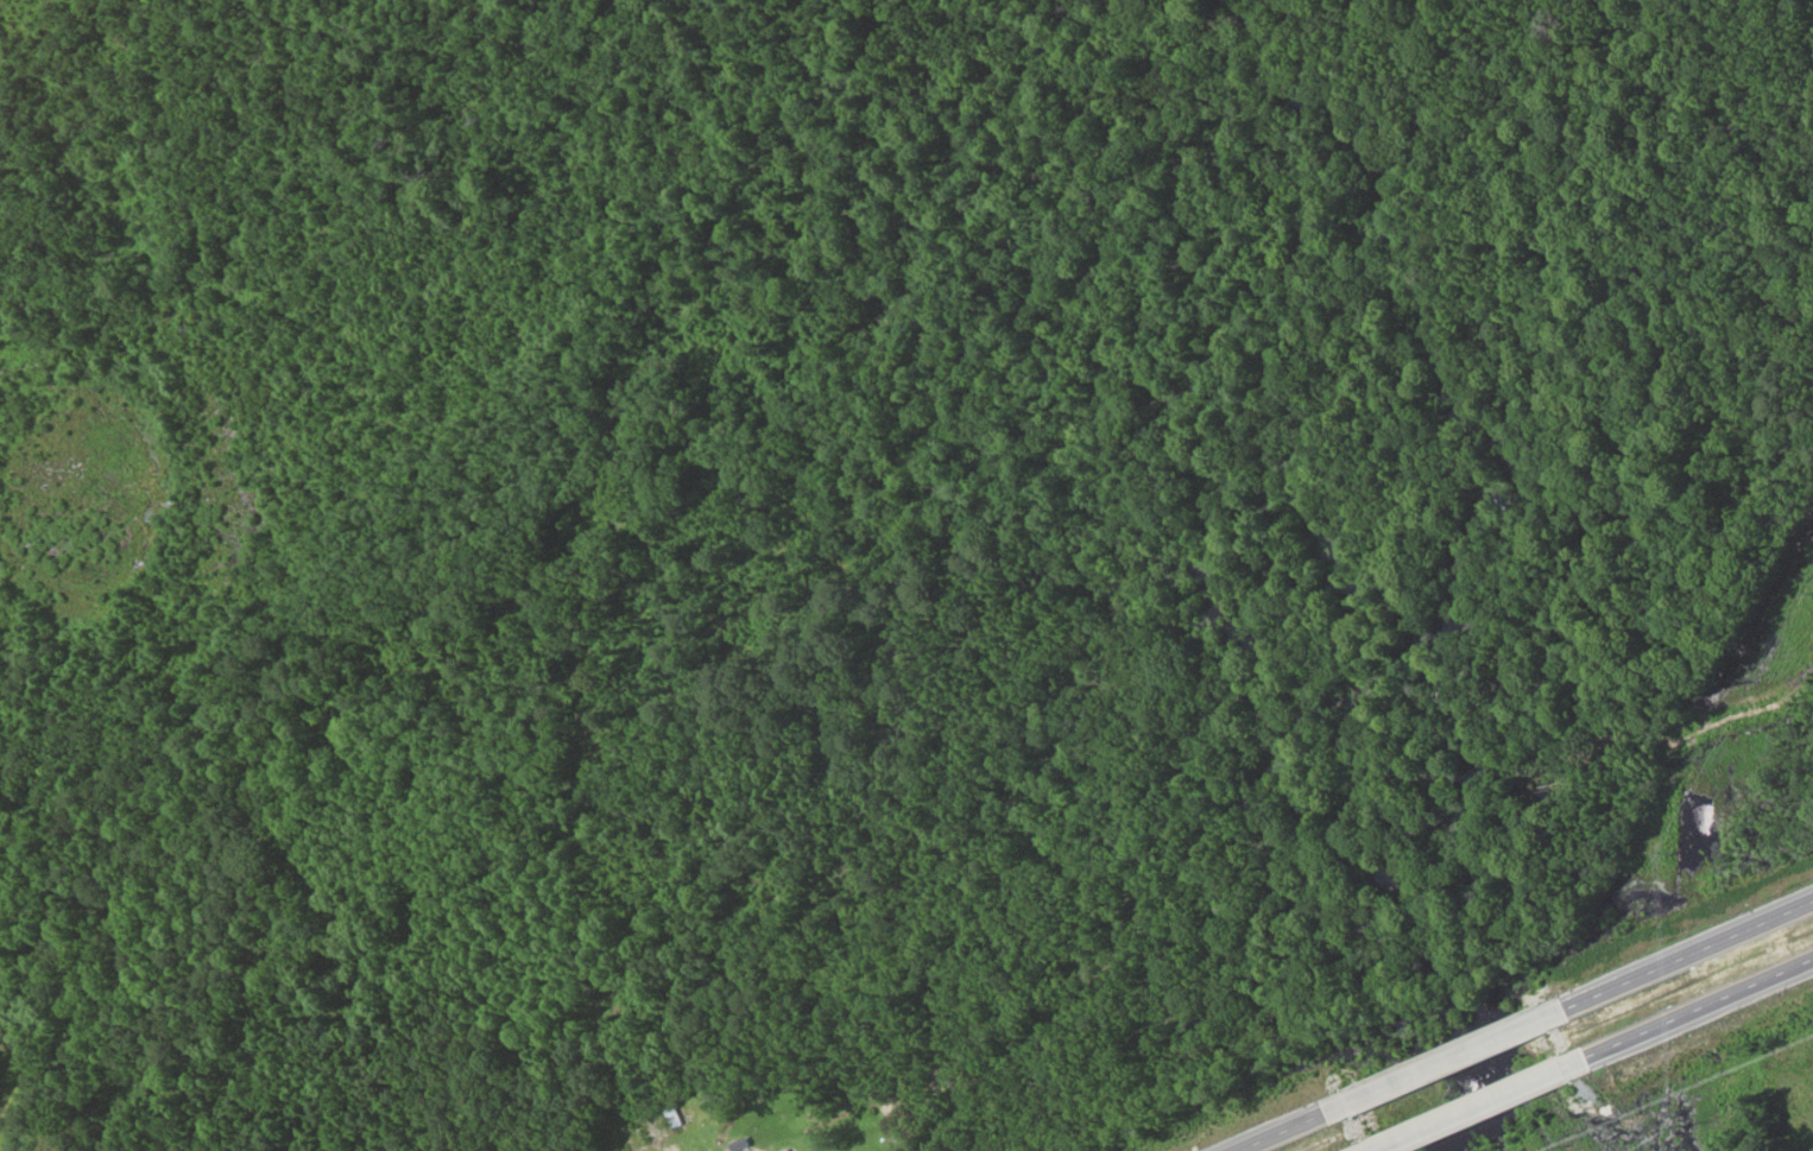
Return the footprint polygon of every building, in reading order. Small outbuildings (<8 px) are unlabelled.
[(632,1122),(641,1143),(683,1125),(674,1103),(632,1122)]
